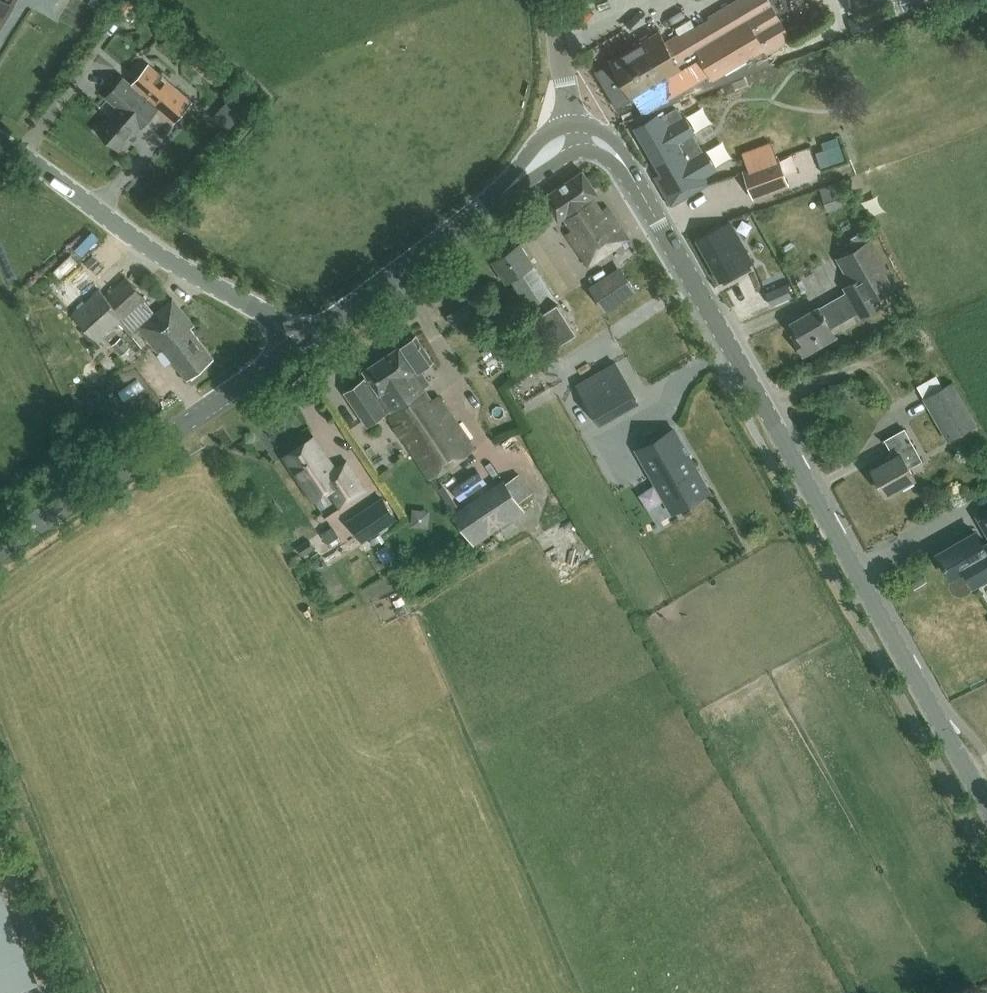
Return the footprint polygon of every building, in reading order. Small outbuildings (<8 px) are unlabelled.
[(12,4),(5,0),(0,0),(0,24),(12,4)] [(697,52),(714,81),(762,52),(764,55),(793,39),(770,0),(733,0),(707,15),(709,18),(721,38),(697,52)] [(848,20),(854,35),(889,21),(884,7),(882,7),(848,20)] [(659,30),(609,58),(611,62),(632,98),(633,100),(648,91),(657,107),(668,102),(675,100),(695,92),(689,80),(700,74),(690,56),(697,52),(721,38),(709,18),(680,35),(678,32),(664,40),(659,30)] [(632,98),(611,62),(595,71),(616,108),(632,98)] [(191,102),(149,64),(131,84),(123,77),(107,95),(119,106),(97,131),(119,149),(139,126),(143,129),(159,111),(173,123),(191,102)] [(680,115),(676,107),(659,117),(657,113),(634,127),(661,173),(655,176),(672,204),(707,183),(703,175),(714,168),(702,148),(700,149),(692,135),(694,134),(682,114),(680,115)] [(819,152),(824,167),(846,159),(841,144),(819,152)] [(743,172),(754,198),(791,185),(780,157),(743,172)] [(569,234),(589,265),(629,237),(609,207),(603,211),(594,198),(600,194),(584,170),(544,197),(559,220),(565,216),(575,230),(569,234)] [(827,210),(847,204),(840,180),(819,186),(827,210)] [(844,230),(852,225),(848,218),(840,223),(844,230)] [(723,282),(734,275),(732,273),(752,261),(729,221),(696,240),(720,280),(722,279),(723,282)] [(872,239),(839,259),(853,282),(845,287),(849,294),(863,317),(877,309),(884,305),(878,295),(898,283),(872,239)] [(576,329),(520,242),(492,260),(507,283),(511,281),(545,333),(547,331),(555,343),(576,329)] [(124,327),(120,323),(145,299),(126,278),(106,297),(99,289),(90,281),(67,304),(74,312),(72,314),(85,328),(81,332),(97,349),(101,346),(103,347),(124,327)] [(613,289),(606,279),(592,289),(605,310),(636,289),(629,279),(613,289)] [(772,304),(791,296),(786,283),(766,291),(772,304)] [(213,356),(190,327),(194,324),(172,297),(138,326),(159,352),(164,348),(187,377),(200,366),(205,367),(212,362),(211,358),(213,356)] [(823,342),(835,335),(831,327),(847,318),(837,301),(820,310),(818,307),(793,322),(799,332),(793,336),(805,356),(824,345),(823,342)] [(473,449),(418,369),(431,360),(414,335),(364,370),(368,377),(346,392),(368,424),(386,411),(431,478),(473,449)] [(130,347),(120,337),(112,344),(122,355),(130,347)] [(636,399),(616,362),(577,384),(598,421),(636,399)] [(947,439),(974,423),(952,383),(924,398),(947,439)] [(492,432),(509,420),(503,412),(486,423),(492,432)] [(905,488),(915,482),(907,467),(922,459),(904,428),(885,439),(894,455),(873,467),(887,492),(903,483),(905,488)] [(683,457),(669,431),(638,449),(667,500),(682,492),(688,503),(708,492),(688,455),(683,457)] [(334,468),(313,437),(284,456),(313,498),(327,488),(339,506),(365,488),(346,460),(334,468)] [(504,478),(453,511),(473,544),(526,510),(520,500),(532,492),(521,475),(508,483),(504,478)] [(973,507),(986,500),(986,486),(967,495),(973,507)] [(347,519),(362,541),(397,518),(382,496),(347,519)] [(977,516),(986,535),(986,510),(977,516)] [(540,530),(530,536),(537,548),(547,543),(540,530)] [(951,576),(965,569),(974,585),(986,578),(986,545),(985,546),(978,532),(939,553),(951,576)] [(394,557),(386,544),(377,550),(384,563),(394,557)] [(10,992),(0,967),(0,992),(7,992),(10,992)]
